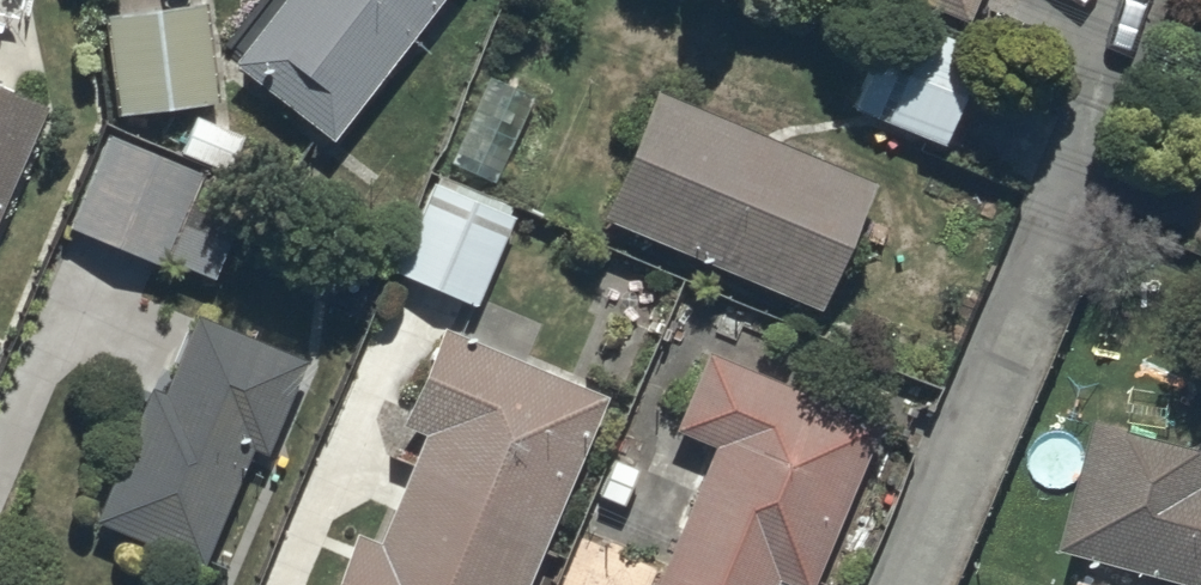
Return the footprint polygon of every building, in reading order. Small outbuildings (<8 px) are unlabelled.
[(232,66),(330,139),(435,0),(282,0),(232,66)] [(964,16),(971,0),(925,0),(964,16)] [(217,100),(206,6),(107,18),(119,112),(217,100)] [(856,112),(942,148),(978,64),(892,28),(856,112)] [(45,112),(0,91),(0,211),(45,112)] [(601,228),(818,320),(871,196),(655,103),(601,228)] [(210,277),(235,216),(189,197),(199,174),(108,137),(71,228),(162,265),(165,259),(210,277)] [(397,275),(474,309),(515,217),(438,183),(397,275)] [(98,518),(207,561),(251,449),(267,456),(307,355),(197,312),(166,389),(151,384),(98,518)] [(437,326),(396,423),(417,432),(371,540),(350,531),(327,584),(520,584),(601,396),(437,326)] [(880,424),(709,354),(679,427),(715,442),(656,584),(813,584),(880,424)] [(1195,584),(1200,584),(1200,446),(1108,422),(1073,552),(1195,584)]
